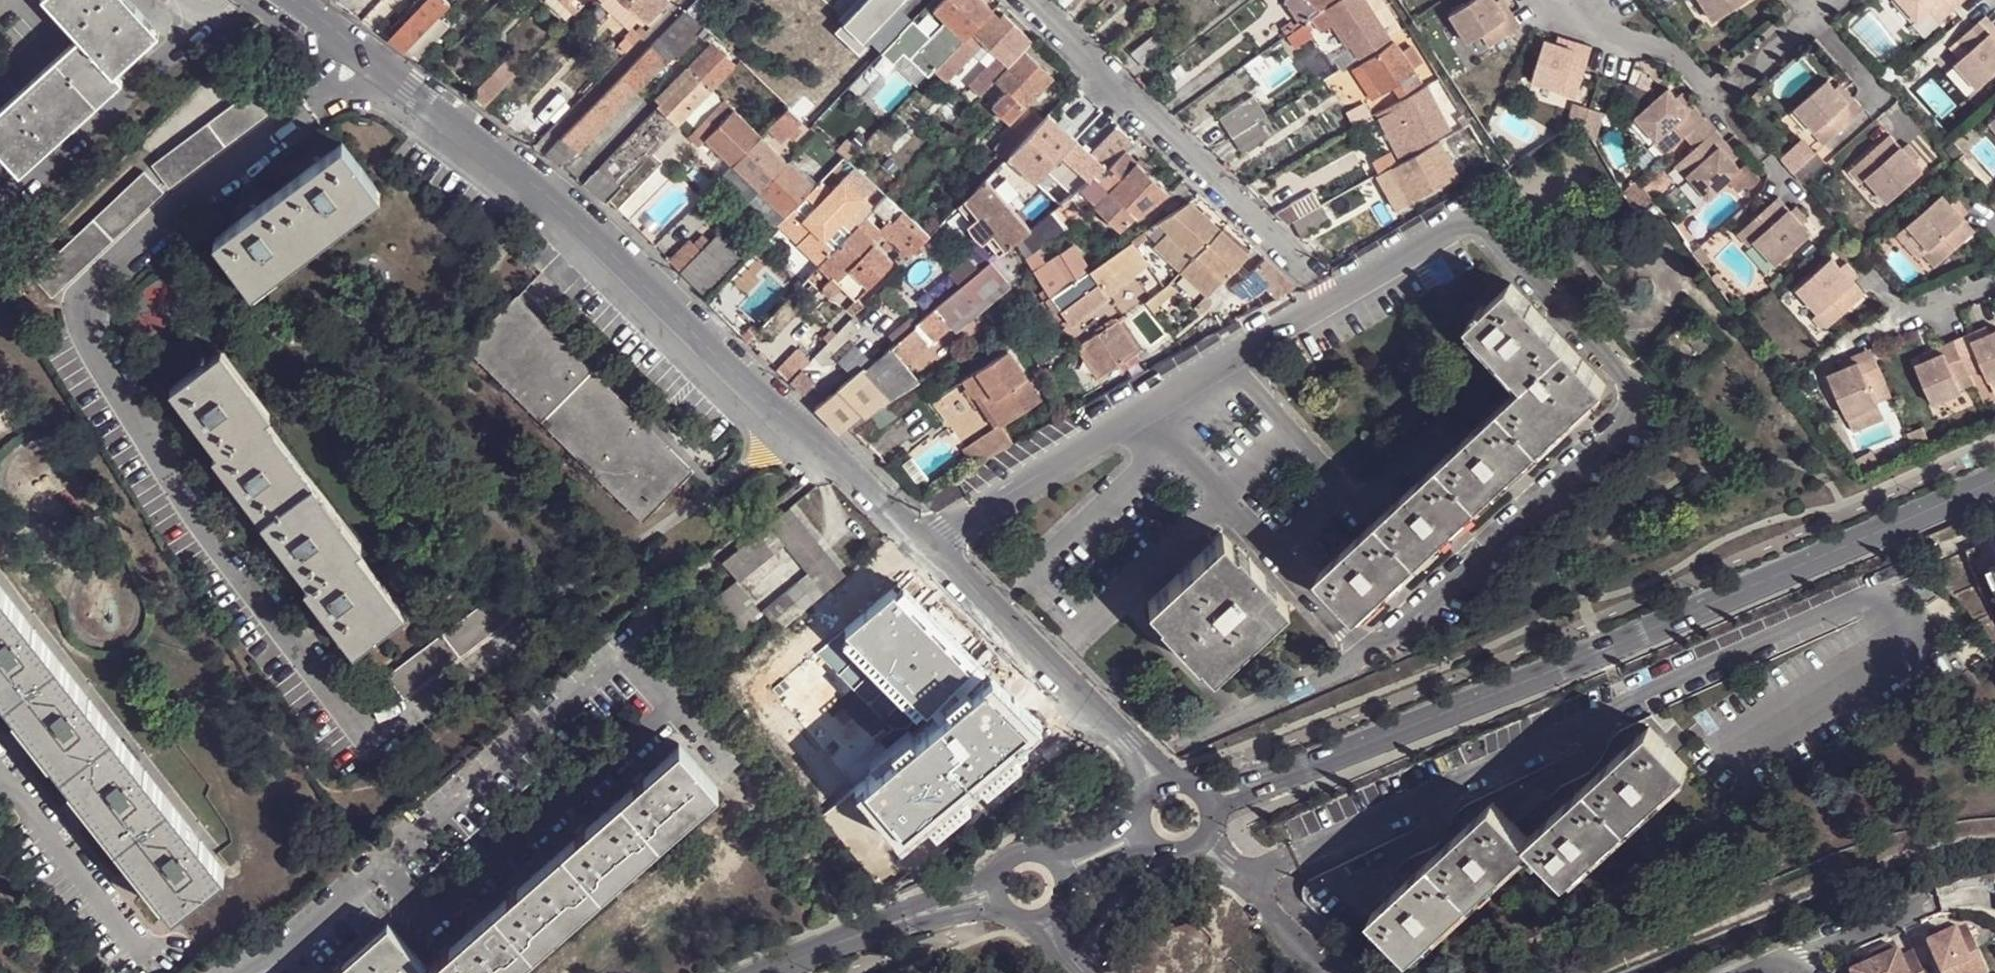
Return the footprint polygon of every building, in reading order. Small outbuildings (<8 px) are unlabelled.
[(16,166),(119,75),(110,66),(150,30),(123,0),(50,0),(82,35),(0,108),(0,148),(16,166)] [(150,30),(155,25),(132,0),(123,0),(150,30)] [(404,50),(439,15),(450,3),(447,0),(427,0),(389,39),(404,50)] [(575,13),(588,0),(562,0),(575,13)] [(602,1),(631,28),(641,18),(622,0),(603,0),(602,1)] [(641,18),(650,27),(652,26),(664,13),(659,9),(664,3),(668,8),(674,3),(670,0),(622,0),(641,18)] [(933,8),(945,19),(964,38),(972,30),(987,14),(992,9),(982,0),(941,0),(933,8)] [(1313,0),(1285,0),(1302,22),(1324,5),(1323,3),(1318,7),(1313,0)] [(1326,8),(1334,21),(1357,57),(1389,37),(1382,25),(1392,18),(1384,5),(1374,12),(1366,0),(1336,0),(1326,8)] [(1374,12),(1384,5),(1392,18),(1382,25),(1389,37),(1401,29),(1383,0),(1366,0),(1374,12)] [(1450,14),(1468,42),(1482,33),(1490,46),(1514,31),(1496,1),(1495,0),(1472,0),(1450,14)] [(1496,1),(1514,31),(1521,27),(1504,0),(1498,0),(1496,1)] [(1714,21),(1745,0),(1701,0),(1714,21)] [(1917,20),(1929,9),(1939,21),(1962,1),(1960,0),(1900,0),(1917,20)] [(873,37),(884,47),(913,18),(915,16),(904,4),(873,37)] [(1297,27),(1286,34),(1295,49),(1334,21),(1326,8),(1297,27)] [(710,33),(701,25),(686,11),(652,46),(666,61),(694,31),(704,40),(710,33)] [(1004,60),(1008,64),(1022,50),(1031,40),(1003,12),(994,21),(979,36),(1004,60)] [(979,36),(994,21),(987,14),(972,30),(979,36)] [(439,15),(404,50),(417,59),(450,26),(439,15)] [(1994,39),(1994,28),(1984,16),(1979,21),(1994,39)] [(903,52),(927,75),(934,69),(952,50),(964,38),(945,19),(930,35),(913,18),(884,47),(881,51),(892,62),(903,52)] [(1281,28),(1286,34),(1297,27),(1292,20),(1281,28)] [(1956,40),(1966,51),(1955,62),(1955,63),(1976,86),(1977,88),(1994,72),(1994,39),(1979,21),(1956,40)] [(633,28),(626,36),(634,44),(641,36),(633,28)] [(1170,47),(1156,31),(1131,51),(1146,68),(1170,47)] [(1556,44),(1574,49),(1576,42),(1559,36),(1556,44)] [(1556,44),(1546,40),(1532,82),(1561,91),(1560,94),(1576,99),(1592,47),(1576,42),(1574,49),(1556,44)] [(1377,82),(1383,92),(1398,82),(1405,92),(1420,81),(1411,69),(1421,63),(1410,45),(1400,51),(1393,41),(1362,61),(1377,82)] [(710,44),(687,68),(691,72),(710,90),(732,66),(710,44)] [(622,75),(638,90),(666,61),(652,46),(622,75)] [(962,60),(952,50),(934,69),(944,79),(962,60)] [(1051,77),(1022,50),(1008,64),(995,78),(1024,105),(1051,77)] [(511,57),(471,98),(484,107),(520,70),(513,62),(515,60),(511,57)] [(971,85),(980,93),(995,78),(1008,64),(1004,60),(997,67),(993,64),(971,85)] [(1377,82),(1362,61),(1354,68),(1367,88),(1377,82)] [(1976,86),(1955,63),(1947,71),(1967,93),(1976,86)] [(1790,97),(1810,77),(1797,64),(1776,84),(1790,97)] [(691,72),(660,104),(680,121),(710,90),(691,72)] [(638,90),(622,75),(561,138),(579,150),(638,90)] [(1827,79),(1795,108),(1814,130),(1812,133),(1823,145),(1864,109),(1854,97),(1853,96),(1847,102),(1835,88),(1827,79)] [(278,104),(261,81),(150,165),(167,188),(278,104)] [(1835,88),(1847,102),(1853,96),(1841,83),(1835,88)] [(980,93),(971,85),(962,95),(970,103),(980,93)] [(1450,127),(1426,85),(1376,112),(1390,136),(1406,127),(1416,147),(1450,127)] [(1670,90),(1638,119),(1657,140),(1655,142),(1666,154),(1685,136),(1706,119),(1695,107),(1689,112),(1678,100),(1670,90)] [(1218,116),(1232,137),(1233,136),(1258,120),(1267,115),(1253,94),(1218,116)] [(1684,94),(1678,100),(1689,112),(1695,107),(1692,103),(1684,94)] [(698,144),(705,137),(732,163),(759,135),(761,134),(723,97),(687,134),(698,144)] [(796,97),(788,105),(802,118),(810,109),(796,97)] [(660,104),(599,168),(619,183),(632,170),(680,121),(660,104)] [(802,118),(788,105),(769,125),(774,130),(777,126),(787,135),(802,118)] [(1351,126),(1369,117),(1363,105),(1345,114),(1351,126)] [(1457,108),(1450,112),(1460,126),(1468,122),(1457,108)] [(1570,122),(1597,126),(1599,113),(1572,108),(1570,122)] [(1033,109),(1020,123),(1029,132),(1042,117),(1033,109)] [(541,138),(557,122),(546,110),(530,127),(541,138)] [(1007,156),(1035,181),(1061,154),(1076,140),(1076,139),(1048,114),(1043,119),(1029,133),(1007,156)] [(1258,120),(1233,136),(1243,151),(1267,135),(1258,120)] [(1483,147),(1468,122),(1460,126),(1444,136),(1459,161),(1483,147)] [(997,147),(1006,155),(1029,132),(1020,123),(997,147)] [(1090,152),(1107,167),(1125,149),(1133,140),(1116,124),(1090,152)] [(774,130),(769,125),(766,128),(780,142),(787,135),(777,126),(774,130)] [(761,134),(759,135),(787,161),(793,155),(780,142),(766,128),(761,134)] [(1889,134),(1849,170),(1860,182),(1866,177),(1887,201),(1922,170),(1912,160),(1902,148),(1889,134)] [(759,135),(732,163),(759,190),(787,161),(759,135)] [(724,170),(732,163),(705,137),(698,144),(724,170)] [(847,159),(859,146),(848,137),(836,149),(847,159)] [(561,138),(545,153),(561,166),(568,161),(579,150),(561,138)] [(1076,140),(1061,154),(1088,179),(1093,174),(1096,178),(1107,167),(1090,152),(1076,140)] [(1457,174),(1438,140),(1390,167),(1409,201),(1457,174)] [(1962,151),(1953,141),(1945,147),(1954,157),(1962,151)] [(1902,148),(1912,160),(1918,155),(1907,143),(1902,148)] [(209,239),(244,287),(374,194),(338,144),(209,239)] [(1709,199),(1742,169),(1720,146),(1688,175),(1709,199)] [(1400,148),(1386,156),(1391,166),(1413,152),(1410,147),(1402,151),(1400,148)] [(1088,179),(1083,184),(1093,192),(1098,198),(1108,189),(1124,204),(1152,176),(1125,149),(1107,167),(1096,178),(1093,174),(1088,179)] [(1803,183),(1827,161),(1817,150),(1793,171),(1803,183)] [(1061,154),(1035,181),(1060,203),(1070,193),(1083,184),(1088,179),(1061,154)] [(793,155),(787,161),(812,187),(819,179),(793,155)] [(787,161),(759,190),(785,215),(812,187),(787,161)] [(759,190),(732,163),(724,170),(726,172),(753,195),(759,190)] [(871,182),(881,190),(894,175),(885,167),(871,182)] [(1409,201),(1390,167),(1378,173),(1397,207),(1409,201)] [(599,168),(582,185),(604,203),(619,183),(599,168)] [(53,298),(163,192),(142,171),(33,277),(53,298)] [(830,187),(821,178),(819,179),(812,187),(785,215),(781,218),(801,238),(797,242),(817,264),(850,231),(841,222),(866,196),(843,174),(830,187)] [(1152,176),(1124,204),(1135,214),(1136,216),(1167,191),(1152,176)] [(984,177),(957,206),(971,221),(987,239),(999,253),(1015,241),(1030,227),(984,177)] [(1636,180),(1624,191),(1631,201),(1631,203),(1637,208),(1645,211),(1652,209),(1659,205),(1636,180)] [(1070,193),(1079,204),(1093,192),(1083,184),(1070,193)] [(1118,229),(1135,214),(1124,204),(1108,189),(1098,198),(1093,204),(1118,229)] [(753,195),(749,199),(775,224),(777,223),(781,218),(785,215),(759,190),(753,195)] [(1312,190),(1287,204),(1295,219),(1321,205),(1312,190)] [(1079,204),(1086,210),(1093,204),(1098,198),(1093,192),(1079,204)] [(1923,253),(1934,266),(1975,229),(1962,215),(1951,203),(1942,193),(1907,223),(1929,248),(1923,253)] [(891,223),(903,211),(885,194),(874,205),(891,223)] [(1777,197),(1737,233),(1748,245),(1754,240),(1775,264),(1810,233),(1801,223),(1790,211),(1777,197)] [(1951,203),(1962,215),(1967,210),(1956,198),(1951,203)] [(1189,202),(1145,231),(1158,242),(1154,245),(1208,294),(1195,307),(1200,314),(1209,306),(1210,306),(1210,305),(1211,304),(1211,303),(1211,302),(1211,301),(1211,300),(1211,299),(1211,298),(1211,297),(1210,297),(1210,296),(1209,295),(1247,256),(1189,202)] [(1026,260),(1075,224),(1059,203),(1030,227),(1015,241),(1026,260)] [(1287,204),(1274,212),(1286,225),(1292,221),(1295,219),(1287,204)] [(1330,221),(1321,205),(1295,219),(1292,221),(1302,237),(1330,221)] [(1790,211),(1801,223),(1807,218),(1796,207),(1790,211)] [(903,211),(891,223),(917,248),(929,235),(903,211)] [(801,238),(781,218),(777,223),(797,242),(801,238)] [(834,250),(850,265),(869,246),(880,234),(864,219),(834,250)] [(987,239),(971,221),(967,225),(968,228),(970,231),(973,235),(975,237),(979,240),(981,241),(983,243),(987,239)] [(891,223),(882,231),(904,252),(908,257),(917,248),(891,223)] [(736,254),(715,233),(699,249),(679,269),(701,291),(736,254)] [(699,249),(687,238),(668,259),(679,269),(699,249)] [(1088,268),(1103,291),(1105,290),(1147,264),(1131,241),(1088,268)] [(1041,283),(1049,294),(1088,268),(1071,243),(1042,261),(1039,256),(1028,262),(1041,283)] [(869,246),(850,265),(870,284),(888,264),(869,246)] [(830,275),(836,280),(850,265),(834,250),(819,264),(830,275)] [(908,257),(904,252),(896,259),(900,265),(908,257)] [(1812,316),(1823,329),(1864,293),(1851,278),(1840,266),(1831,256),(1796,287),(1818,311),(1812,316)] [(950,273),(959,285),(979,269),(970,257),(950,273)] [(1264,258),(1234,290),(1245,300),(1256,293),(1266,287),(1276,298),(1294,288),(1264,258)] [(959,285),(934,305),(949,323),(952,327),(1007,284),(989,261),(979,269),(959,285)] [(1840,266),(1851,278),(1856,274),(1845,261),(1840,266)] [(855,299),(870,284),(850,265),(836,280),(842,286),(855,299)] [(1088,268),(1049,294),(1067,322),(1072,319),(1109,296),(1105,290),(1103,291),(1088,268)] [(836,280),(830,275),(822,283),(828,288),(836,280)] [(836,280),(828,288),(834,294),(842,286),(836,280)] [(1512,282),(1470,320),(1526,381),(1321,571),(1359,613),(1607,385),(1512,282)] [(1049,294),(1041,283),(1033,288),(1040,299),(1049,294)] [(1177,291),(1169,284),(1165,287),(1150,298),(1157,306),(1177,291)] [(1266,287),(1256,293),(1263,305),(1276,298),(1266,287)] [(1155,314),(1160,310),(1157,306),(1150,298),(1145,302),(1155,314)] [(516,300),(466,349),(641,521),(652,510),(656,513),(665,504),(662,500),(690,472),(516,300)] [(934,305),(914,322),(915,323),(890,346),(903,363),(949,323),(934,305)] [(738,322),(733,327),(741,335),(746,330),(738,322)] [(1115,322),(1091,337),(1098,350),(1085,358),(1098,378),(1135,354),(1115,322)] [(1954,338),(1957,345),(1988,332),(1985,324),(1954,338)] [(746,330),(741,335),(746,340),(753,333),(748,327),(746,330)] [(1693,329),(1685,337),(1699,352),(1708,345),(1693,329)] [(1957,345),(1968,372),(1982,367),(1987,379),(1994,375),(1994,329),(1988,332),(1957,345)] [(1098,350),(1091,337),(1077,346),(1085,358),(1098,350)] [(1926,358),(1957,345),(1954,338),(1923,351),(1926,358)] [(856,344),(838,361),(852,374),(862,366),(864,368),(872,361),(856,344)] [(1968,372),(1957,345),(1926,358),(1915,363),(1932,402),(1960,390),(1955,377),(1968,372)] [(872,361),(862,369),(876,385),(903,363),(890,346),(872,361)] [(1873,354),(1870,347),(1839,360),(1842,368),(1873,354)] [(795,348),(775,368),(788,381),(799,370),(808,360),(795,348)] [(981,399),(1027,373),(1010,349),(962,380),(973,396),(978,393),(981,399)] [(1842,368),(1828,373),(1846,415),(1876,402),(1870,387),(1885,381),(1873,354),(1842,368)] [(355,649),(396,618),(348,554),(351,551),(255,423),(260,420),(212,355),(172,386),(219,449),(214,453),(311,581),(306,585),(355,649)] [(814,406),(839,432),(848,426),(870,411),(886,401),(917,380),(923,377),(911,365),(907,367),(903,363),(876,385),(862,369),(864,368),(862,366),(852,374),(814,406)] [(1027,373),(981,399),(999,424),(1000,427),(1001,426),(1043,398),(1027,373)] [(886,401),(870,411),(880,427),(896,416),(886,401)] [(1000,427),(999,424),(963,449),(975,466),(1013,445),(1001,426),(1000,427)] [(797,556),(817,540),(789,506),(769,521),(785,540),(797,556)] [(738,577),(785,540),(769,521),(722,558),(738,577)] [(1223,532),(1148,602),(1161,616),(1160,618),(1198,658),(1200,656),(1213,672),(1288,603),(1275,587),(1277,586),(1238,545),(1236,546),(1223,532)] [(826,551),(817,540),(797,556),(806,567),(826,551)] [(826,551),(806,567),(809,571),(825,590),(844,573),(826,551)] [(763,609),(779,629),(817,597),(825,590),(809,571),(763,609)] [(763,609),(738,577),(714,596),(740,629),(763,609)] [(873,577),(838,606),(864,638),(871,646),(905,617),(903,614),(909,610),(902,601),(897,605),(873,577)] [(174,911),(224,871),(0,584),(0,689),(174,911)] [(406,696),(516,614),(499,591),(388,672),(406,696)] [(986,638),(963,614),(945,629),(968,656),(975,650),(974,649),(986,638)] [(811,724),(857,690),(838,664),(826,673),(800,636),(765,661),(811,724)] [(859,642),(866,650),(871,646),(864,638),(859,642)] [(989,665),(1002,654),(986,638),(974,649),(975,650),(989,665)] [(1012,680),(1019,672),(1007,659),(972,691),(984,705),(1012,680)] [(1019,672),(1012,680),(1024,692),(1031,685),(1019,672)] [(1012,680),(984,705),(996,718),(1024,692),(1012,680)] [(973,715),(984,705),(972,691),(969,686),(956,696),(973,715)] [(956,696),(937,712),(944,720),(946,719),(956,731),(973,715),(956,696)] [(1078,732),(1060,715),(1030,746),(1042,758),(1051,750),(1056,754),(1078,732)] [(1689,767),(1650,725),(1528,837),(1532,843),(1566,879),(1689,767)] [(959,737),(970,750),(977,743),(965,730),(959,737)] [(916,731),(902,744),(905,747),(920,735),(916,731)] [(717,786),(679,742),(652,766),(591,819),(532,872),(449,945),(427,965),(433,972),(505,972),(717,786)] [(868,787),(877,798),(884,792),(868,773),(859,781),(865,789),(868,787)] [(858,801),(864,809),(877,798),(868,787),(865,789),(859,781),(849,789),(858,801)] [(834,821),(858,801),(849,789),(825,809),(834,821)] [(1528,837),(1494,800),(1372,913),(1410,955),(1532,843),(1528,837)] [(858,801),(834,821),(866,860),(886,845),(868,822),(872,819),(864,809),(858,801)] [(868,822),(886,845),(900,833),(883,811),(872,819),(868,822)] [(947,828),(922,849),(930,859),(956,839),(947,828)] [(427,965),(389,922),(367,941),(330,972),(417,972),(427,965)] [(1956,934),(1956,936),(1971,968),(1958,972),(1983,972),(1964,930),(1956,934)] [(1927,949),(1938,972),(1958,972),(1971,968),(1956,936),(1927,949)] [(1873,967),(1897,956),(1893,947),(1869,958),(1873,967)] [(1899,961),(1905,972),(1920,972),(1912,955),(1899,961)] [(1859,972),(1905,972),(1899,961),(1897,956),(1873,967),(1859,972)]
